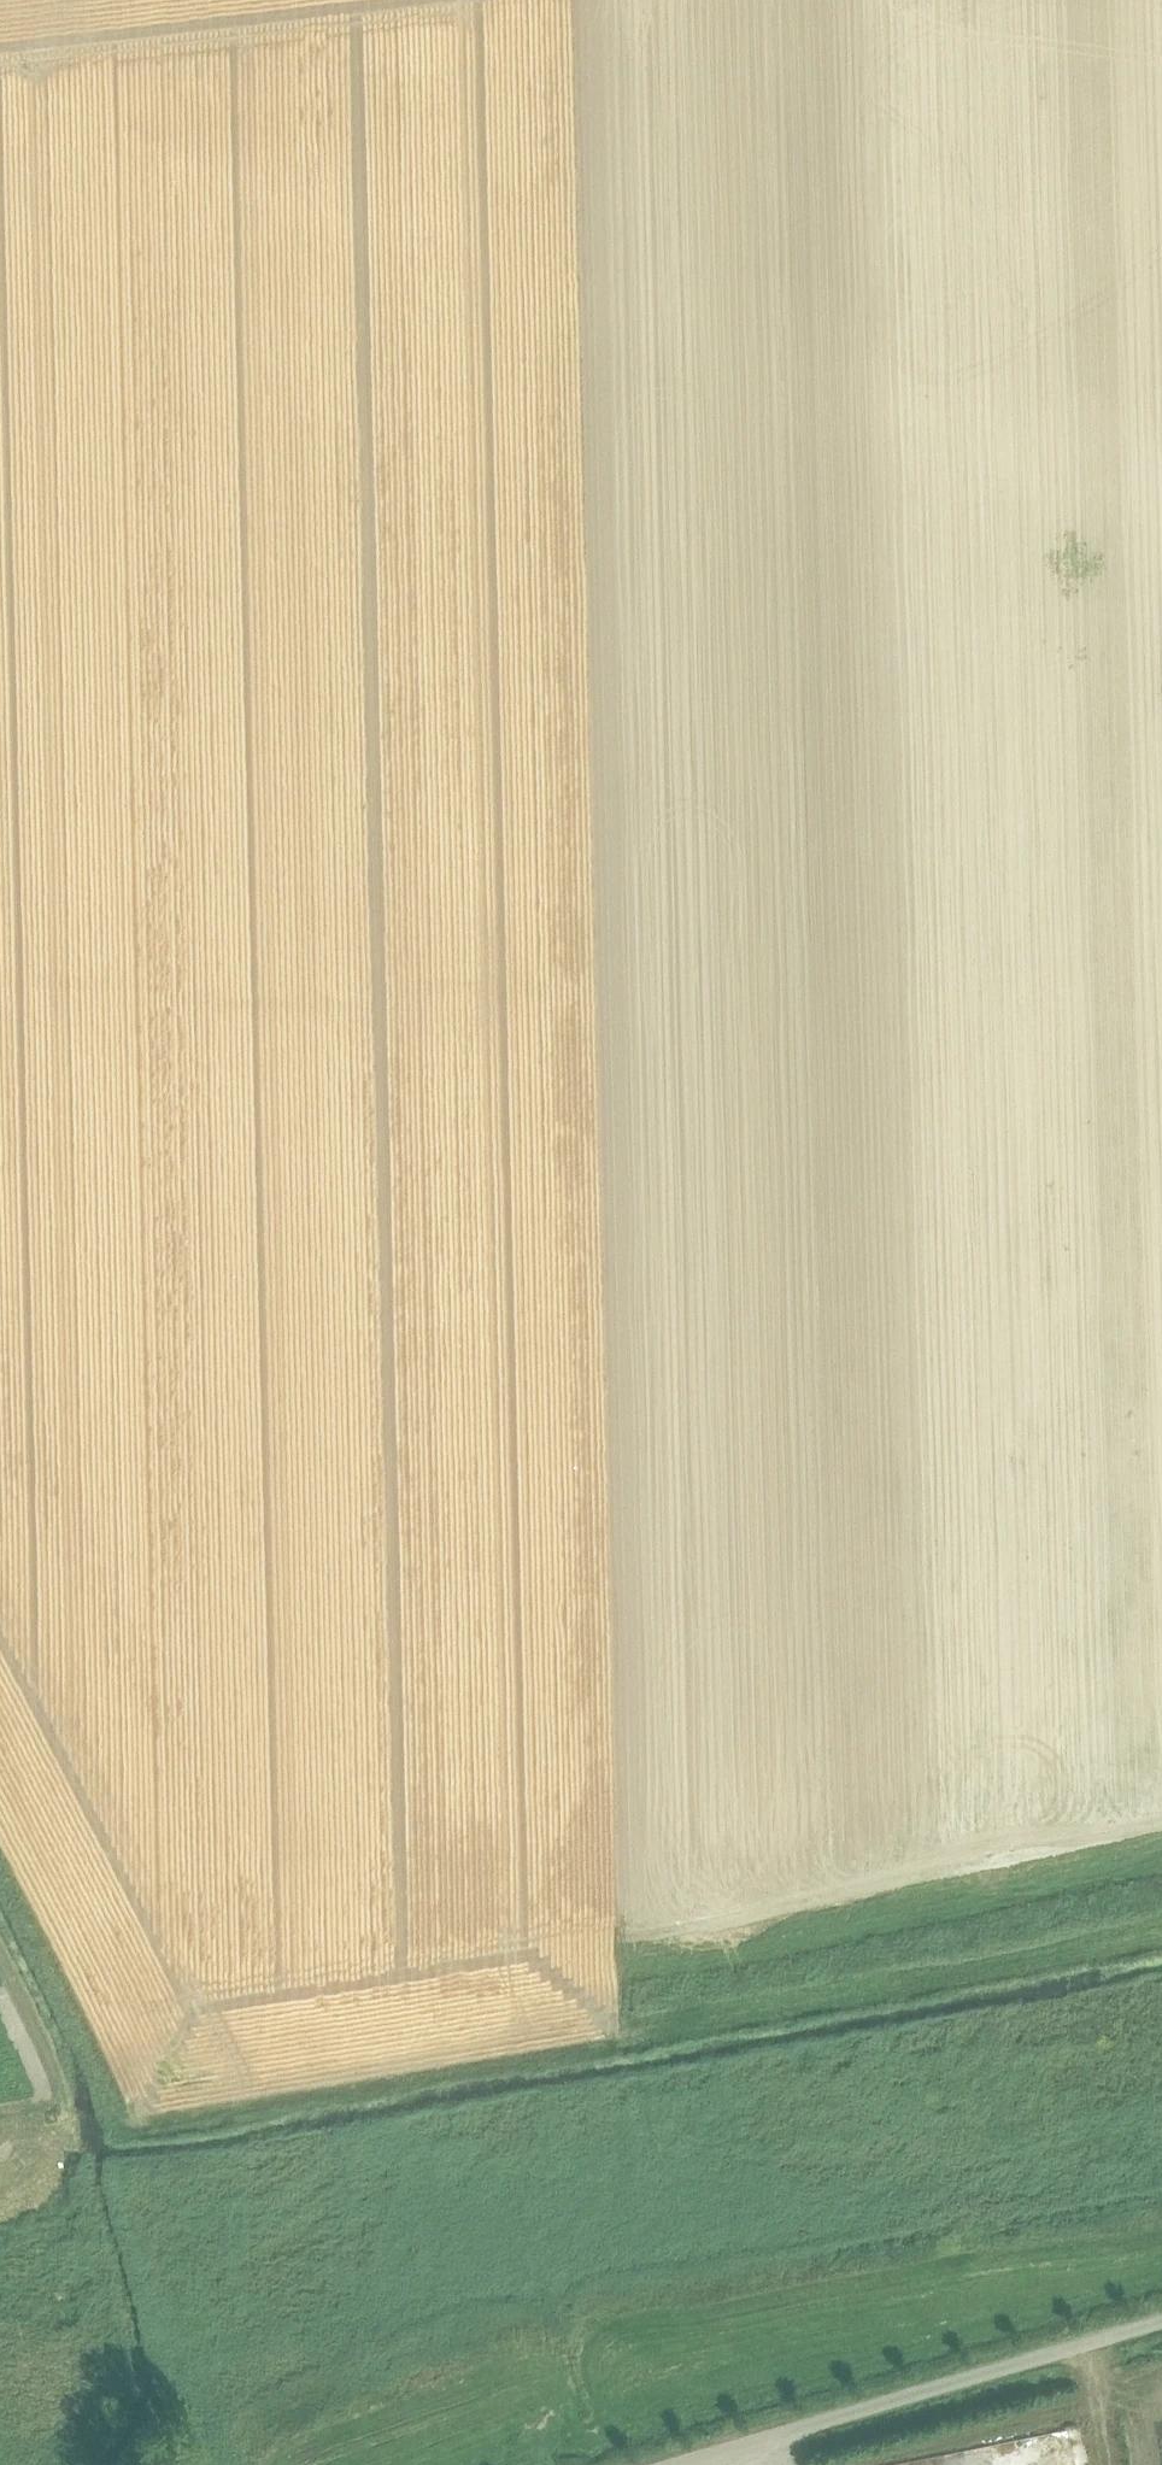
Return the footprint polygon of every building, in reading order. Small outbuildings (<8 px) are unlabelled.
[(1076,2433),(919,2458),(920,2464),(1081,2464),(1076,2433)]
